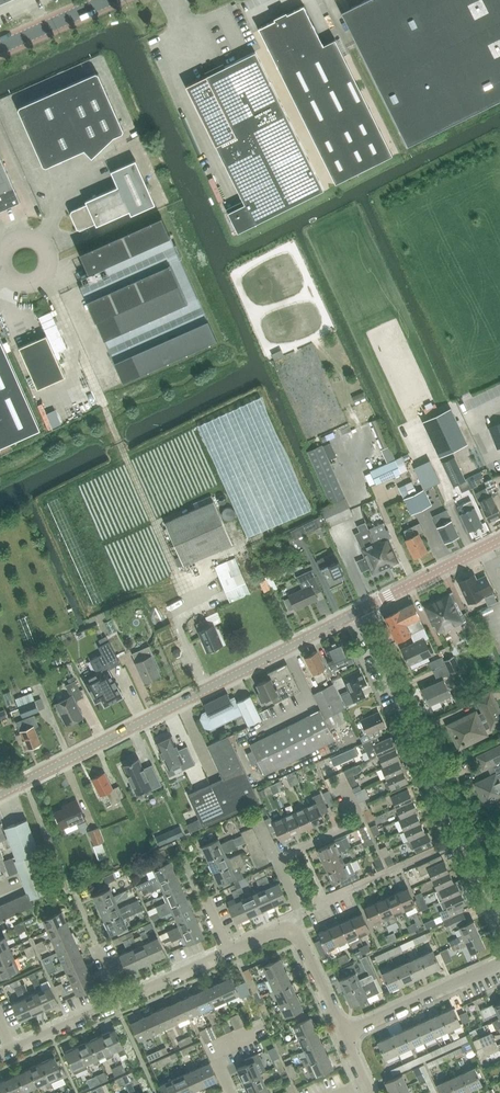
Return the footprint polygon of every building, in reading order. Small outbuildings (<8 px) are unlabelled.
[(356,42),(407,146),(499,100),(499,0),(365,0),(351,7),(366,37),(356,42)] [(261,26),(258,28),(259,31),(260,30),(267,46),(268,49),(269,49),(277,64),(276,65),(277,67),(278,67),(335,183),(392,155),(335,39),(324,45),(322,42),(314,26),(313,23),(313,24),(305,8),(304,5),(301,6),(301,7),(287,14),(286,12),(284,13),(285,17),(278,20),(277,17),(274,18),(275,20),(261,27),(261,26)] [(206,76),(186,86),(216,145),(245,204),(228,212),(238,232),(324,190),(255,52),(206,76)] [(84,150),(92,157),(113,137),(122,133),(123,130),(98,74),(95,73),(19,106),(18,109),(43,166),(46,167),(84,150)] [(20,201),(0,156),(0,210),(20,201)] [(87,203),(72,210),(70,213),(77,228),(80,229),(95,222),(96,225),(129,211),(131,215),(155,204),(135,160),(111,171),(118,186),(85,201),(87,203)] [(99,244),(80,252),(83,259),(86,265),(89,272),(81,275),(85,284),(80,286),(86,300),(95,320),(104,340),(114,362),(123,382),(131,378),(139,375),(146,372),(152,369),(159,366),(165,363),(172,360),(178,357),(184,354),(191,352),(197,349),(206,345),(217,340),(208,320),(198,298),(189,278),(180,258),(170,236),(161,216),(151,220),(142,224),(135,227),(129,230),(123,233),(116,236),(110,239),(103,242),(99,244)] [(51,311),(39,317),(55,353),(67,347),(51,311)] [(19,347),(37,389),(65,376),(46,335),(19,347)] [(40,429),(0,339),(0,447),(40,429)] [(373,348),(365,352),(368,358),(376,355),(373,348)] [(363,392),(353,397),(356,404),(360,402),(359,400),(361,400),(362,401),(366,400),(363,392)] [(437,400),(419,408),(422,415),(440,407),(437,400)] [(42,403),(37,405),(48,430),(53,428),(42,403)] [(459,420),(457,421),(451,408),(423,421),(440,457),(468,444),(460,427),(461,426),(459,420)] [(397,412),(391,415),(397,427),(403,424),(397,412)] [(376,419),(371,421),(383,449),(388,446),(376,419)] [(489,428),(497,448),(499,447),(499,424),(489,428)] [(333,432),(321,437),(324,442),(331,439),(335,437),(333,432)] [(330,443),(323,446),(327,454),(334,451),(330,443)] [(331,504),(346,497),(327,454),(323,446),(323,445),(307,452),(331,504)] [(389,446),(381,450),(387,463),(395,459),(389,446)] [(455,457),(443,463),(454,486),(466,481),(455,457)] [(473,457),(460,463),(465,475),(479,469),(473,457)] [(395,460),(370,471),(376,484),(401,473),(395,460)] [(472,475),(466,477),(468,480),(471,488),(477,485),(475,481),(472,475)] [(483,509),(489,521),(494,518),(495,520),(499,517),(499,516),(499,515),(499,513),(495,503),(492,496),(498,493),(491,479),(485,482),(487,487),(476,493),(483,509)] [(412,481),(405,484),(410,495),(417,492),(412,481)] [(431,504),(424,490),(416,493),(423,508),(431,504)] [(423,508),(416,493),(404,499),(411,514),(423,508)] [(212,496),(192,505),(193,509),(214,500),(212,496)] [(346,497),(320,509),(329,527),(354,516),(346,497)] [(165,522),(184,565),(233,543),(214,500),(193,509),(165,522)] [(471,500),(457,507),(468,531),(482,524),(471,500)] [(438,514),(432,516),(444,542),(458,535),(447,510),(438,514)] [(313,519),(300,526),(303,533),(317,526),(313,519)] [(373,574),(391,566),(387,556),(382,558),(369,529),(368,529),(365,522),(357,526),(360,534),(355,536),(373,574)] [(369,529),(382,558),(387,556),(391,566),(399,562),(388,539),(391,537),(387,529),(385,530),(382,523),(369,529)] [(420,523),(404,531),(408,538),(405,539),(414,557),(427,551),(419,533),(424,531),(420,523)] [(334,552),(321,558),(325,567),(321,568),(330,587),(343,580),(340,574),(344,572),(338,560),(334,552)] [(235,557),(215,566),(231,601),(251,592),(235,557)] [(289,597),(285,600),(289,610),(294,608),(295,610),(318,599),(315,594),(322,590),(312,569),(297,577),(302,589),(289,596),(289,597)] [(462,580),(459,582),(469,603),(483,596),(483,595),(493,590),(486,576),(476,581),(474,575),(470,577),(468,576),(463,578),(462,580)] [(265,579),(260,582),(266,594),(271,591),(265,579)] [(174,582),(147,594),(150,602),(177,590),(174,582)] [(466,621),(452,592),(423,606),(433,627),(435,625),(439,633),(466,621)] [(492,598),(482,602),(484,607),(494,603),(492,598)] [(101,617),(114,613),(110,602),(98,606),(101,617)] [(399,610),(385,617),(388,624),(383,626),(389,638),(394,635),(397,641),(411,634),(424,627),(412,603),(399,610)] [(207,651),(210,649),(210,650),(212,651),(217,649),(217,647),(217,646),(222,644),(214,624),(210,626),(207,619),(197,624),(200,630),(198,631),(207,651)] [(112,620),(105,623),(110,635),(117,632),(112,620)] [(424,627),(411,634),(415,643),(424,639),(425,639),(429,637),(424,627)] [(106,636),(99,640),(101,645),(109,641),(106,636)] [(353,662),(344,640),(344,639),(324,647),(324,648),(328,656),(326,657),(332,671),(353,662)] [(409,665),(434,653),(431,647),(429,648),(425,639),(424,639),(415,643),(402,649),(409,665)] [(98,673),(84,680),(96,703),(102,699),(105,705),(104,705),(105,707),(123,697),(122,696),(117,686),(118,685),(117,685),(115,681),(115,680),(114,681),(108,670),(107,670),(104,664),(106,663),(107,663),(117,658),(118,657),(109,641),(101,645),(98,647),(102,655),(100,656),(99,654),(98,655),(99,655),(90,660),(98,673)] [(136,663),(145,682),(160,675),(151,656),(153,655),(149,646),(133,653),(137,662),(136,663)] [(304,657),(313,674),(314,674),(318,682),(326,678),(322,670),(325,668),(317,651),(304,657)] [(454,656),(445,661),(451,674),(460,669),(454,656)] [(442,657),(428,663),(431,670),(445,663),(442,657)] [(268,673),(270,678),(257,685),(260,692),(257,693),(261,701),(271,697),(274,703),(299,691),(300,691),(287,664),(268,673)] [(446,665),(433,671),(437,680),(450,674),(446,665)] [(341,694),(346,704),(364,696),(360,686),(366,683),(359,669),(343,677),(349,690),(341,694)] [(444,679),(421,690),(425,699),(426,698),(429,706),(451,696),(447,688),(448,688),(444,679)] [(71,696),(56,704),(67,725),(83,717),(75,700),(83,696),(75,681),(70,683),(66,685),(71,696)] [(333,684),(313,694),(325,718),(345,708),(333,684)] [(10,691),(3,693),(7,706),(14,704),(10,691)] [(32,692),(15,698),(18,707),(35,700),(32,692)] [(449,725),(459,747),(486,734),(484,730),(491,727),(491,728),(499,724),(499,711),(491,692),(477,699),(484,712),(477,715),(476,712),(449,725)] [(202,719),(206,727),(210,728),(242,713),(248,725),(261,719),(250,696),(237,702),(235,698),(231,701),(228,693),(204,705),(207,712),(203,714),(202,719)] [(18,707),(22,717),(39,711),(35,700),(18,707)] [(268,709),(260,712),(263,718),(270,714),(268,709)] [(332,733),(330,729),(325,719),(320,710),(258,741),(250,745),(265,774),(273,770),(322,745),(335,739),(332,733)] [(367,733),(360,737),(362,742),(381,733),(379,728),(385,725),(378,712),(361,720),(367,733)] [(34,715),(17,722),(21,734),(17,735),(20,744),(24,742),(27,748),(33,746),(33,747),(39,745),(39,744),(40,743),(34,727),(38,725),(34,715)] [(244,768),(228,735),(207,744),(223,778),(244,768)] [(172,736),(156,743),(160,752),(160,753),(163,757),(162,757),(163,758),(168,769),(172,767),(180,764),(181,766),(183,770),(195,764),(187,746),(178,750),(177,746),(177,745),(176,745),(172,736)] [(370,760),(379,756),(395,748),(398,747),(395,740),(394,739),(392,740),(390,737),(378,743),(375,737),(363,743),(370,760)] [(485,802),(499,795),(499,746),(478,756),(483,768),(488,766),(493,776),(476,784),(485,802)] [(384,767),(399,760),(401,759),(395,748),(379,756),(383,766),(384,767)] [(252,766),(259,762),(253,750),(246,753),(252,766)] [(334,766),(346,760),(342,752),(330,758),(334,766)] [(124,765),(123,765),(128,776),(127,776),(128,776),(132,786),(133,787),(134,789),(137,795),(137,794),(143,791),(143,792),(146,791),(145,790),(151,787),(152,790),(153,789),(152,788),(161,784),(161,786),(162,785),(155,770),(146,773),(144,769),(144,768),(139,758),(138,758),(138,759),(132,762),(132,761),(124,765)] [(386,778),(406,769),(403,763),(401,762),(400,763),(399,760),(384,767),(383,766),(381,767),(386,778)] [(344,772),(349,782),(355,779),(353,775),(359,772),(356,767),(344,772)] [(211,784),(226,816),(258,801),(259,801),(244,768),(223,778),(211,784)] [(406,769),(386,778),(387,781),(386,782),(385,784),(385,786),(387,788),(389,789),(391,788),(391,790),(408,782),(407,779),(408,778),(409,776),(406,769)] [(329,770),(323,773),(326,779),(332,777),(329,770)] [(105,773),(92,779),(100,796),(106,793),(112,805),(124,799),(118,786),(113,789),(105,773)] [(291,776),(295,785),(299,783),(296,774),(291,776)] [(295,785),(291,776),(287,778),(291,787),(295,785)] [(281,781),(276,783),(280,792),(284,790),(281,781)] [(211,784),(188,794),(200,819),(203,827),(226,816),(211,784)] [(354,793),(360,807),(367,804),(365,800),(369,798),(365,788),(354,793)] [(391,796),(396,808),(413,800),(408,789),(391,796)] [(314,825),(325,820),(322,814),(329,811),(321,793),(314,796),(317,803),(306,808),(314,825)] [(69,806),(55,812),(62,828),(78,821),(79,824),(86,821),(76,800),(68,803),(69,806)] [(401,818),(416,812),(418,811),(413,800),(396,808),(401,818)] [(314,825),(306,808),(295,813),(303,830),(314,825)] [(404,831),(421,823),(416,812),(401,818),(399,819),(404,831)] [(303,830),(295,813),(284,817),(292,835),(303,830)] [(245,814),(239,817),(241,824),(248,821),(245,814)] [(284,817),(273,822),(271,817),(265,820),(270,833),(276,830),(281,840),(292,835),(284,817)] [(6,831),(4,828),(0,818),(0,819),(0,839),(3,838),(7,847),(12,845),(6,831)] [(27,819),(4,828),(6,831),(12,845),(16,856),(5,861),(9,870),(11,874),(19,871),(27,892),(0,905),(0,921),(26,909),(33,906),(30,899),(49,892),(37,861),(42,859),(27,819)] [(426,833),(425,833),(421,823),(404,831),(409,841),(411,840),(426,833)] [(180,826),(174,829),(178,837),(184,835),(180,826)] [(363,842),(371,839),(366,826),(358,830),(363,842)] [(244,839),(256,833),(253,827),(241,833),(244,839)] [(99,828),(89,832),(94,845),(93,846),(98,860),(106,857),(101,843),(104,842),(99,828)] [(411,840),(409,841),(408,841),(411,847),(412,848),(413,849),(415,848),(416,851),(436,842),(433,836),(431,835),(429,836),(427,832),(425,833),(426,833),(411,840)] [(256,833),(244,839),(247,844),(258,839),(256,833)] [(163,834),(156,837),(159,845),(167,842),(163,834)] [(258,839),(247,844),(249,850),(261,845),(258,839)] [(323,861),(340,853),(346,850),(341,839),(318,850),(323,861)] [(208,860),(224,852),(225,852),(237,847),(235,842),(222,847),(219,840),(202,847),(208,860)] [(261,845),(249,850),(252,856),(264,851),(261,845)] [(164,849),(152,854),(155,860),(167,855),(164,849)] [(264,851),(252,856),(254,862),(266,856),(264,851)] [(228,859),(225,852),(224,852),(208,860),(214,872),(243,859),(240,854),(228,859)] [(328,871),(345,864),(340,853),(323,861),(328,871)] [(266,856),(254,862),(257,868),(269,862),(266,856)] [(9,870),(5,861),(4,858),(3,858),(0,859),(0,863),(3,872),(9,870)] [(245,864),(243,859),(214,872),(219,885),(222,883),(229,880),(233,878),(235,882),(238,881),(244,878),(239,866),(245,864)] [(333,882),(338,880),(341,886),(360,878),(357,872),(355,873),(350,861),(345,864),(328,871),(333,882)] [(421,876),(429,872),(433,880),(449,872),(444,861),(433,866),(430,861),(417,867),(421,876)] [(145,882),(147,887),(176,874),(170,862),(154,869),(157,877),(145,882)] [(385,868),(382,863),(377,865),(375,866),(377,871),(385,868)] [(413,870),(407,873),(410,880),(416,877),(413,870)] [(257,872),(253,874),(256,880),(262,878),(259,873),(259,872),(257,872)] [(439,890),(454,883),(454,882),(449,872),(433,880),(437,890),(438,891),(439,890)] [(113,873),(104,877),(106,884),(116,880),(113,873)] [(161,886),(165,894),(182,886),(176,874),(147,887),(149,892),(161,886)] [(262,878),(274,905),(286,900),(279,883),(271,887),(266,876),(262,878)] [(274,905),(262,878),(256,880),(261,891),(254,895),(261,910),(265,909),(274,905)] [(444,900),(461,893),(462,892),(463,890),(461,885),(459,884),(457,885),(456,882),(454,882),(454,883),(439,890),(438,891),(437,890),(435,892),(440,902),(444,900)] [(164,909),(187,899),(182,886),(165,894),(168,901),(156,907),(157,909),(158,911),(164,909)] [(246,909),(249,916),(261,910),(254,895),(246,898),(241,887),(237,889),(246,909)] [(408,909),(416,905),(408,888),(397,893),(404,910),(408,909)] [(94,896),(99,909),(116,901),(116,902),(128,896),(126,891),(114,896),(110,889),(94,896)] [(236,922),(249,916),(246,909),(237,889),(232,891),(237,902),(229,906),(231,909),(236,922)] [(394,915),(404,910),(397,893),(386,898),(391,909),(394,915)] [(444,900),(447,908),(439,912),(443,921),(462,912),(460,906),(466,904),(461,893),(444,900)] [(386,897),(382,898),(383,900),(376,903),(383,920),(386,926),(397,921),(394,915),(391,909),(386,898),(386,897)] [(173,911),(176,918),(193,911),(187,899),(164,909),(158,911),(161,917),(173,911)] [(138,900),(119,909),(116,902),(116,901),(99,909),(105,921),(131,909),(140,905),(138,900)] [(365,908),(372,924),(383,920),(376,903),(365,908)] [(140,905),(131,909),(105,921),(111,933),(116,931),(127,926),(124,918),(144,909),(142,904),(140,905)] [(156,907),(148,911),(150,915),(158,911),(157,909),(156,907)] [(48,930),(67,922),(66,921),(63,915),(65,914),(63,910),(43,920),(48,930)] [(158,911),(150,915),(152,920),(161,917),(158,911)] [(198,923),(193,911),(176,918),(180,926),(167,931),(169,936),(198,923)] [(363,913),(351,918),(359,936),(370,930),(363,913)] [(463,913),(450,919),(444,922),(447,930),(466,921),(463,913)] [(348,941),(359,936),(351,918),(340,923),(348,941)] [(434,918),(424,923),(426,928),(436,924),(434,918)] [(48,930),(53,941),(71,932),(68,925),(70,925),(68,921),(66,921),(67,922),(48,930)] [(449,941),(451,946),(479,933),(473,921),(459,927),(463,935),(449,941)] [(198,923),(169,936),(172,941),(184,936),(188,943),(204,936),(198,923)] [(337,945),(348,941),(340,923),(330,928),(337,945)] [(127,926),(116,931),(118,935),(129,930),(127,926)] [(327,950),(337,945),(330,928),(318,933),(321,939),(315,942),(323,959),(330,956),(327,950)] [(140,932),(145,943),(153,960),(165,954),(158,937),(150,941),(145,930),(140,932)] [(53,941),(58,952),(76,943),(78,942),(78,940),(78,939),(77,937),(76,936),(75,935),(73,931),(71,932),(53,941)] [(167,931),(161,934),(163,939),(169,936),(167,931)] [(485,946),(479,933),(451,946),(453,951),(467,945),(471,953),(485,946)] [(126,934),(113,940),(114,942),(115,944),(123,940),(128,938),(126,934)] [(413,939),(415,944),(428,938),(425,934),(413,939)] [(153,960),(145,943),(138,946),(133,936),(128,938),(140,965),(153,960)] [(10,948),(5,937),(0,939),(0,952),(10,948)] [(123,940),(128,951),(120,954),(128,971),(140,965),(128,938),(123,940)] [(400,945),(403,950),(415,944),(413,939),(400,945)] [(58,952),(62,962),(81,954),(81,953),(78,946),(80,946),(78,942),(76,943),(58,952)] [(388,951),(390,956),(403,950),(400,945),(388,951)] [(15,958),(10,948),(0,952),(0,965),(15,958)] [(447,948),(440,951),(442,956),(449,953),(447,949),(447,948)] [(433,950),(420,956),(428,972),(440,967),(433,950)] [(388,951),(381,954),(375,957),(378,961),(390,956),(388,951)] [(86,964),(83,957),(84,956),(83,953),(81,953),(81,954),(62,962),(67,973),(86,964)] [(428,972),(420,956),(408,962),(415,978),(428,972)] [(15,958),(0,965),(0,978),(19,969),(15,958)] [(263,966),(269,979),(286,971),(280,958),(263,966)] [(415,978),(408,962),(396,967),(403,984),(415,978)] [(72,983),(91,975),(88,968),(89,967),(88,963),(86,964),(67,973),(72,983)] [(339,980),(345,992),(374,979),(372,974),(370,975),(360,980),(356,973),(358,972),(354,964),(342,969),(346,977),(339,980)] [(403,984),(396,967),(383,973),(390,989),(403,984)] [(372,968),(367,971),(370,975),(372,974),(374,979),(377,978),(372,968)] [(292,983),(286,971),(269,979),(275,991),(292,983)] [(91,975),(72,983),(77,994),(96,986),(92,978),(94,978),(92,974),(91,975)] [(226,1000),(237,995),(238,995),(238,996),(239,997),(240,997),(241,997),(241,998),(242,998),(243,997),(244,997),(251,994),(245,982),(235,986),(231,977),(219,983),(226,1000)] [(38,978),(32,981),(38,993),(45,1009),(58,1003),(51,987),(43,990),(38,978)] [(251,987),(256,984),(254,978),(248,980),(251,987)] [(377,978),(374,979),(380,992),(382,991),(377,978)] [(351,1005),(368,997),(380,992),(374,979),(345,992),(351,1005)] [(17,980),(9,984),(13,989),(14,988),(20,986),(17,980)] [(226,1000),(219,983),(206,988),(214,1005),(226,1000)] [(280,1003),(297,996),(292,983),(275,991),(280,1003)] [(33,1015),(45,1009),(38,993),(31,996),(25,984),(20,986),(33,1015)] [(256,984),(251,987),(254,993),(259,990),(256,984)] [(33,1015),(20,986),(15,989),(20,1000),(13,1004),(20,1020),(33,1015)] [(214,1005),(206,988),(194,994),(202,1011),(209,1008),(211,1012),(216,1010),(214,1005)] [(189,1016),(202,1011),(194,994),(182,999),(189,1016)] [(297,996),(280,1003),(286,1016),(303,1009),(297,996)] [(177,1022),(189,1016),(182,999),(169,1005),(177,1022)] [(262,1011),(268,1009),(265,1003),(259,1005),(262,1011)] [(499,1018),(499,1003),(494,1005),(494,1004),(481,1009),(485,1019),(498,1013),(499,1018)] [(164,1028),(177,1022),(169,1005),(157,1011),(164,1028)] [(449,1033),(454,1031),(453,1028),(460,1024),(453,1008),(441,1014),(448,1030),(449,1033)] [(268,1009),(262,1011),(265,1018),(271,1015),(268,1009)] [(144,1016),(152,1033),(164,1028),(157,1011),(144,1016)] [(466,1011),(459,1015),(463,1023),(470,1020),(466,1011)] [(236,1015),(241,1026),(247,1024),(242,1012),(236,1015)] [(435,1035),(448,1030),(441,1014),(428,1019),(435,1035)] [(241,1026),(236,1015),(230,1017),(235,1029),(241,1026)] [(144,1016),(132,1022),(139,1039),(152,1033),(144,1016)] [(299,1037),(316,1030),(310,1017),(293,1025),(299,1037)] [(423,1041),(435,1035),(428,1019),(416,1025),(423,1041)] [(411,1047),(423,1041),(416,1025),(403,1031),(411,1047)] [(206,1028),(211,1040),(217,1037),(212,1026),(206,1028)] [(211,1040),(206,1028),(200,1031),(205,1043),(211,1040)] [(116,1030),(103,1035),(111,1052),(118,1049),(121,1055),(126,1053),(116,1030)] [(305,1050),(322,1042),(316,1030),(299,1037),(305,1050)] [(398,1052),(411,1047),(403,1031),(391,1036),(398,1052)] [(492,1033),(479,1038),(483,1047),(496,1041),(492,1033)] [(98,1058),(105,1055),(107,1059),(112,1056),(111,1052),(103,1035),(90,1041),(98,1058)] [(184,1038),(186,1043),(193,1041),(190,1035),(184,1038)] [(398,1052),(391,1036),(378,1042),(386,1058),(398,1052)] [(466,1036),(458,1040),(460,1045),(462,1044),(468,1041),(466,1036)] [(186,1043),(184,1038),(178,1041),(180,1046),(186,1043)] [(278,1047),(284,1045),(281,1038),(276,1041),(278,1047)] [(86,1064),(93,1060),(95,1064),(100,1062),(98,1058),(90,1041),(78,1046),(86,1064)] [(496,1041),(483,1047),(487,1055),(499,1050),(498,1046),(496,1041)] [(322,1042),(305,1050),(310,1062),(327,1054),(322,1042)] [(453,1042),(445,1046),(447,1050),(456,1047),(453,1042)] [(188,1047),(190,1052),(197,1049),(194,1044),(188,1047)] [(284,1045),(278,1047),(281,1053),(287,1051),(284,1045)] [(73,1069),(86,1064),(78,1046),(66,1052),(73,1069)] [(159,1049),(162,1055),(168,1052),(166,1046),(159,1049)] [(190,1052),(188,1047),(182,1050),(184,1055),(190,1052)] [(441,1048),(433,1051),(435,1056),(443,1052),(441,1048)] [(460,1048),(452,1052),(454,1056),(462,1053),(462,1052),(460,1048)] [(162,1055),(159,1049),(153,1052),(156,1057),(162,1055)] [(429,1053),(420,1057),(423,1062),(431,1058),(429,1053)] [(327,1054),(310,1062),(316,1075),(333,1067),(327,1054)] [(448,1054),(440,1057),(442,1062),(450,1058),(448,1054)] [(163,1058),(166,1063),(172,1060),(170,1055),(163,1058)] [(50,1080),(51,1083),(64,1077),(55,1057),(42,1063),(50,1080)] [(277,1066),(282,1064),(279,1057),(274,1060),(277,1066)] [(166,1063),(163,1058),(157,1061),(159,1066),(166,1063)] [(416,1059),(408,1063),(410,1067),(418,1064),(416,1059)] [(436,1059),(427,1063),(429,1068),(438,1064),(436,1059)] [(255,1061),(238,1068),(244,1081),(261,1073),(255,1061)] [(210,1062),(198,1068),(205,1085),(218,1079),(210,1062)] [(53,1086),(51,1083),(50,1080),(42,1063),(29,1068),(37,1085),(44,1082),(47,1089),(53,1086)] [(290,1072),(295,1069),(292,1063),(287,1066),(290,1072)] [(117,1066),(120,1074),(126,1071),(122,1064),(117,1066)] [(282,1064),(277,1066),(279,1072),(285,1070),(282,1064)] [(404,1064),(395,1068),(397,1073),(406,1069),(404,1064)] [(424,1065),(420,1067),(424,1075),(428,1073),(424,1065)] [(120,1074),(117,1066),(112,1069),(115,1076),(120,1074)] [(25,1091),(37,1085),(29,1068),(17,1074),(25,1091)] [(205,1085),(198,1068),(185,1074),(193,1090),(205,1085)] [(475,1068),(462,1073),(469,1089),(482,1084),(475,1068)] [(295,1069),(290,1072),(292,1078),(298,1076),(295,1069)] [(244,1081),(249,1092),(266,1085),(261,1073),(244,1081)] [(450,1079),(456,1092),(462,1092),(469,1089),(462,1073),(450,1079)] [(25,1091),(17,1074),(5,1080),(11,1092),(21,1092),(25,1091)] [(122,1077),(125,1084),(130,1082),(127,1074),(122,1077)] [(185,1074),(173,1079),(179,1092),(188,1092),(193,1090),(185,1074)] [(92,1078),(96,1085),(101,1083),(98,1075),(92,1078)] [(402,1075),(386,1082),(391,1092),(395,1092),(408,1087),(402,1075)] [(125,1084),(122,1077),(117,1079),(120,1086),(125,1084)] [(430,1077),(425,1079),(429,1088),(434,1086),(430,1077)] [(96,1085),(92,1078),(87,1080),(90,1087),(96,1085)] [(160,1085),(164,1092),(179,1092),(173,1079),(160,1085)] [(450,1079),(437,1085),(441,1092),(456,1092),(450,1079)] [(5,1080),(0,1082),(0,1092),(11,1092),(5,1080)] [(125,1084),(129,1092),(136,1092),(130,1082),(125,1084)] [(288,1091),(293,1088),(290,1082),(285,1084),(288,1091)]
